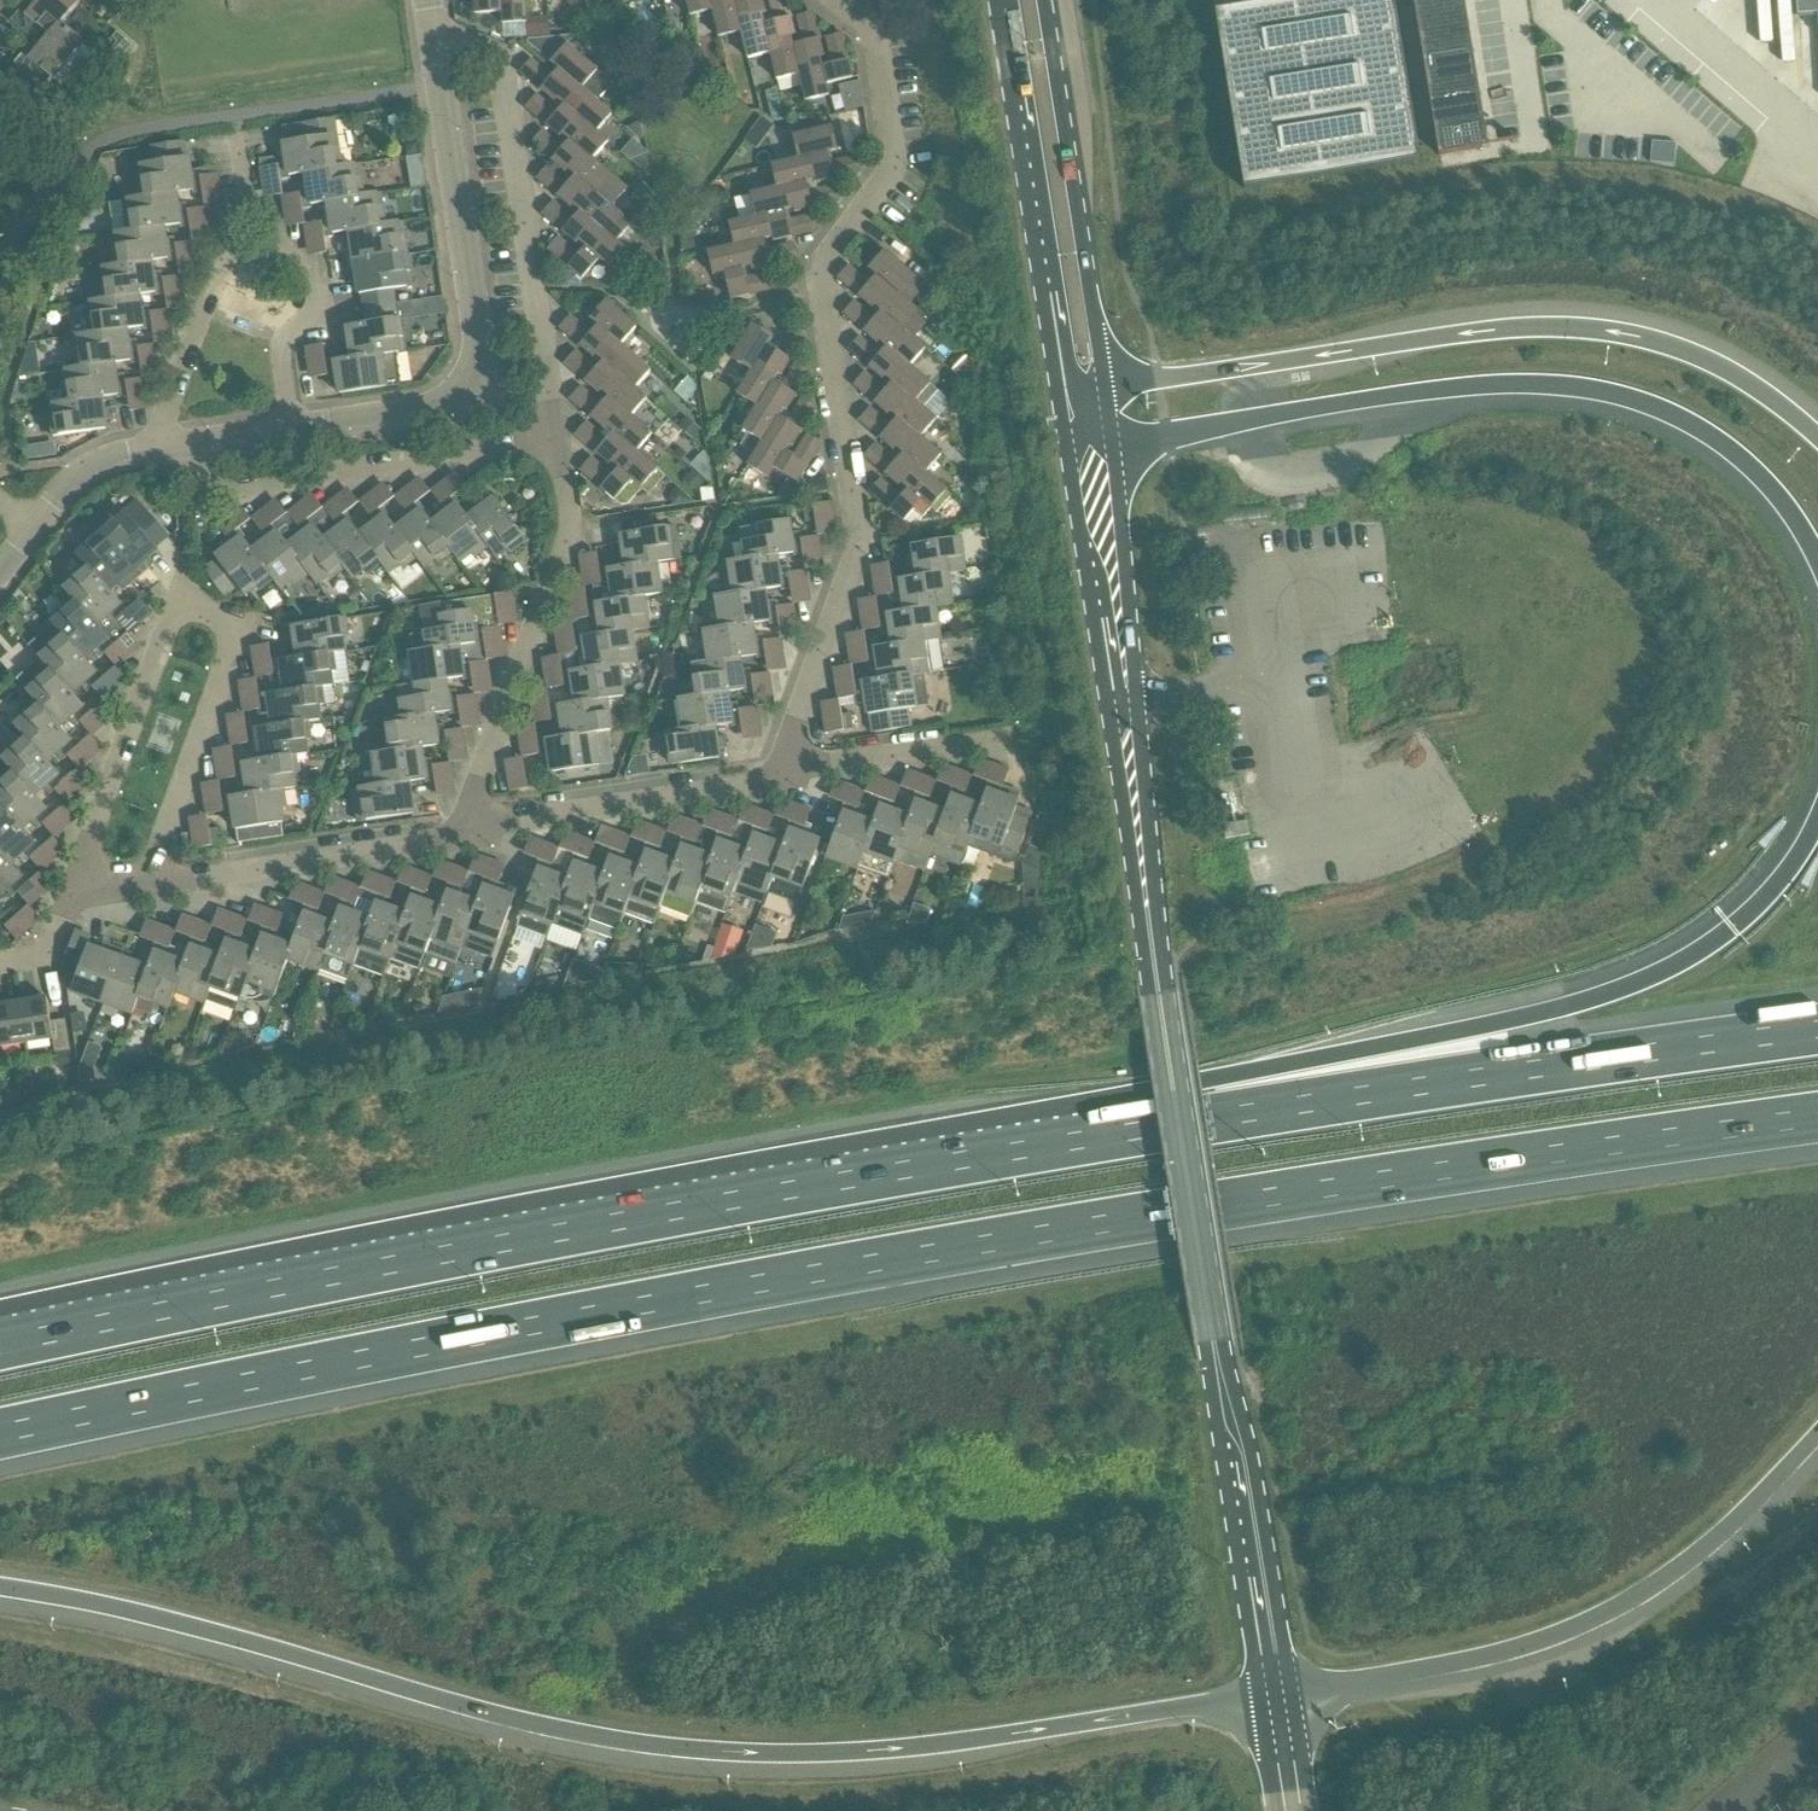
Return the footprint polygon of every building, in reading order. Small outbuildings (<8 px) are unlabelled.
[(38,3),(28,15),(45,30),(35,41),(41,46),(62,23),(63,24),(82,1),(81,0),(41,0),(38,3)] [(122,0),(114,0),(108,7),(117,15),(126,4),(122,0)] [(474,15),(501,13),(502,25),(526,23),(525,0),(474,0),(474,15)] [(689,17),(712,11),(713,11),(710,0),(685,0),(689,17)] [(734,0),(710,0),(713,11),(712,11),(719,38),(741,33),(738,21),(762,15),(762,16),(766,15),(762,0),(749,0),(735,3),(734,0)] [(1245,191),(1421,163),(1394,0),(1308,0),(1285,4),(1285,0),(1214,0),(1245,191)] [(1416,12),(1465,4),(1465,0),(1414,0),(1416,12)] [(1798,16),(1817,14),(1817,0),(1797,0),(1798,16)] [(1465,4),(1416,12),(1420,36),(1469,28),(1465,4)] [(473,18),(472,5),(462,5),(463,19),(473,18)] [(617,5),(595,6),(596,28),(619,27),(617,5)] [(595,6),(574,8),(575,30),(596,28),(595,6)] [(764,25),(762,16),(762,15),(738,21),(741,33),(747,59),(770,54),(768,42),(791,37),(795,36),(791,19),(764,25)] [(572,16),(560,17),(561,29),(561,30),(573,29),(572,17),(572,16)] [(550,38),(549,17),(538,18),(539,38),(546,38),(550,38)] [(85,46),(86,44),(63,24),(62,23),(41,46),(31,58),(48,74),(39,85),(46,90),(54,80),(62,87),(93,53),(85,46)] [(1469,28),(1420,36),(1424,60),(1473,52),(1469,28)] [(111,50),(121,59),(133,46),(123,37),(118,43),(111,50)] [(793,46),(791,37),(768,42),(770,54),(776,81),(798,75),(799,75),(796,64),(820,58),(820,59),(824,58),(819,40),(793,46)] [(613,84),(598,72),(568,45),(553,63),(560,69),(542,90),(555,102),(558,99),(574,81),(583,89),(598,101),(613,84)] [(1473,52),(1424,60),(1427,83),(1477,75),(1473,52)] [(822,67),(820,59),(820,58),(796,64),(799,75),(798,75),(805,103),(829,97),(826,85),(853,79),(848,61),(822,67)] [(1477,75),(1427,83),(1430,102),(1480,95),(1477,75)] [(565,106),(548,126),(561,138),(563,135),(579,117),(588,125),(588,124),(597,132),(613,115),(598,101),(583,89),(574,81),(558,99),(565,106)] [(1480,95),(1430,102),(1434,126),(1484,118),(1480,95)] [(800,115),(801,121),(805,121),(810,119),(809,113),(800,115)] [(579,117),(563,135),(570,142),(553,162),(566,174),(569,171),(568,171),(584,152),(594,161),(594,160),(609,143),(597,132),(588,124),(588,125),(579,117)] [(754,129),(766,138),(775,127),(762,117),(762,118),(754,129)] [(1484,118),(1434,126),(1439,156),(1489,148),(1484,118)] [(282,128),(287,157),(259,162),(260,170),(278,167),(279,169),(289,168),(290,177),(307,174),(306,174),(342,169),(334,120),(282,128)] [(641,121),(628,128),(640,140),(644,138),(641,121)] [(816,180),(815,180),(816,184),(834,179),(828,154),(838,151),(832,128),(792,137),(798,160),(810,157),(816,180)] [(408,157),(419,155),(417,144),(406,145),(408,157)] [(568,171),(569,171),(576,177),(558,197),(572,209),(574,206),(574,205),(590,188),(599,196),(599,195),(613,207),(628,190),(594,160),(594,161),(584,152),(568,171)] [(650,176),(652,174),(648,153),(632,160),(650,176)] [(798,160),(772,166),(777,188),(777,189),(788,186),(794,209),(793,209),(794,213),(812,209),(805,183),(815,180),(816,180),(810,157),(798,160)] [(190,182),(201,180),(200,179),(218,176),(216,168),(189,172),(187,161),(136,168),(141,199),(175,193),(176,194),(191,192),(190,182)] [(306,174),(307,174),(308,185),(299,187),(300,198),(311,197),(312,206),(329,203),(364,198),(364,197),(359,166),(342,169),(306,174)] [(291,180),(290,177),(289,168),(279,169),(280,181),(291,180)] [(203,193),(201,180),(190,182),(191,192),(192,194),(203,193)] [(658,216),(654,193),(644,183),(634,194),(658,216)] [(777,189),(777,188),(749,195),(755,218),(768,215),(773,238),(774,242),(791,238),(784,212),(793,209),(794,209),(788,186),(777,189)] [(710,189),(697,207),(722,201),(718,187),(711,189),(710,189)] [(582,212),(564,233),(577,245),(580,241),(579,241),(595,223),(604,231),(617,243),(633,225),(613,207),(599,195),(599,196),(590,188),(574,205),(574,206),(582,212)] [(141,199),(123,201),(128,233),(128,234),(163,229),(179,227),(177,217),(188,215),(186,205),(177,206),(176,194),(175,193),(141,199)] [(329,203),(330,214),(320,216),(321,228),(333,226),(334,235),(351,232),(385,226),(380,195),(364,197),(364,198),(329,203)] [(311,197),(300,198),(302,211),(312,209),(312,206),(311,197)] [(190,227),(188,215),(177,217),(179,227),(181,229),(190,227)] [(755,218),(729,224),(734,246),(734,247),(745,244),(751,267),(750,267),(751,271),(769,266),(763,240),(773,238),(768,215),(755,218)] [(679,236),(701,231),(698,220),(688,223),(687,223),(682,231),(679,236)] [(351,232),(353,243),(343,245),(345,257),(354,255),(356,264),(407,256),(402,223),(385,226),(351,232)] [(579,241),(580,241),(587,248),(569,268),(575,274),(582,280),(601,260),(609,267),(625,249),(617,243),(604,231),(595,223),(579,241)] [(333,226),(321,228),(323,240),(335,238),(334,235),(333,226)] [(128,234),(128,233),(111,236),(116,267),(116,268),(150,262),(150,263),(167,260),(166,251),(176,249),(174,239),(165,241),(163,229),(128,234)] [(681,236),(682,251),(696,250),(695,235),(681,236)] [(734,247),(734,246),(707,253),(713,276),(724,274),(730,300),(748,296),(742,269),(750,267),(751,267),(745,244),(734,247)] [(178,262),(176,249),(166,251),(167,260),(167,263),(178,262)] [(900,296),(900,295),(911,305),(926,287),(886,251),(870,270),(877,276),(859,297),(872,308),(875,305),(874,304),(890,286),(900,296)] [(412,288),(407,256),(356,264),(354,255),(345,257),(349,285),(359,284),(360,296),(361,295),(364,311),(397,306),(395,290),(412,288)] [(667,271),(668,271),(668,270),(667,269),(666,268),(655,259),(653,261),(647,269),(660,280),(662,278),(667,271)] [(116,268),(116,267),(99,270),(104,301),(104,302),(137,297),(138,298),(154,295),(153,285),(163,283),(162,273),(152,275),(150,263),(150,262),(116,268)] [(565,264),(557,273),(568,283),(575,274),(569,268),(565,264)] [(648,289),(655,295),(659,296),(671,297),(670,288),(657,279),(648,289)] [(165,296),(163,283),(153,285),(154,295),(154,297),(165,296)] [(877,343),(879,340),(895,323),(905,332),(905,331),(914,339),(930,321),(911,305),(900,295),(900,296),(890,286),(874,304),(875,305),(882,312),(864,332),(877,343)] [(941,309),(942,316),(945,333),(966,329),(958,290),(938,294),(941,309)] [(104,302),(104,301),(86,304),(91,335),(125,330),(142,328),(141,319),(151,317),(149,307),(139,308),(138,298),(137,297),(104,302)] [(446,314),(443,297),(414,301),(417,318),(446,314)] [(621,346),(621,345),(637,328),(608,302),(592,319),(599,326),(581,347),(594,359),(597,356),(597,355),(612,338),(621,346)] [(364,311),(366,325),(348,328),(347,325),(337,326),(341,350),(351,349),(353,360),(381,356),(396,354),(405,352),(397,306),(364,311)] [(153,330),(151,317),(141,319),(142,328),(142,331),(153,330)] [(879,340),(887,348),(870,367),(883,379),(886,376),(885,376),(901,358),(911,366),(926,349),(914,339),(905,331),(905,332),(895,323),(879,340)] [(779,373),(779,374),(782,376),(792,361),(769,347),(774,338),(754,325),(732,359),(752,371),(753,371),(759,361),(779,373)] [(91,335),(73,337),(78,369),(113,364),(113,365),(130,362),(128,352),(138,351),(137,341),(127,342),(125,330),(91,335)] [(621,346),(612,338),(597,355),(597,356),(604,362),(586,382),(600,394),(603,391),(602,390),(617,373),(627,381),(636,389),(651,372),(621,345),(621,346)] [(140,363),(138,351),(128,352),(130,362),(130,365),(140,363)] [(353,360),(335,362),(335,360),(324,361),(328,384),(338,382),(340,395),(401,385),(396,354),(381,356),(353,360)] [(967,357),(953,371),(966,384),(975,374),(975,355),(971,354),(970,354),(967,357)] [(891,412),(890,412),(906,394),(915,402),(916,402),(923,408),(939,391),(911,366),(901,358),(885,376),(886,376),(893,383),(875,403),(888,415),(891,412)] [(753,371),(752,371),(737,394),(757,407),(758,407),(764,397),(785,409),(784,410),(787,411),(797,396),(774,382),(779,374),(779,373),(759,361),(753,371)] [(78,369),(61,371),(65,404),(101,398),(117,396),(116,387),(126,385),(124,374),(115,376),(113,365),(113,364),(78,369)] [(602,390),(603,391),(610,397),(592,418),(604,429),(607,426),(622,409),(631,417),(632,417),(648,399),(636,389),(627,381),(617,373),(602,390)] [(128,398),(126,385),(116,387),(117,396),(118,399),(128,398)] [(923,408),(916,402),(915,402),(906,394),(890,412),(891,412),(899,419),(881,438),(894,450),(897,447),(896,447),(912,429),(921,437),(936,420),(923,408)] [(758,407),(757,407),(743,430),(763,442),(763,443),(770,433),(790,445),(789,446),(792,448),(802,432),(780,417),(784,410),(785,409),(764,397),(758,407)] [(65,404),(49,406),(54,437),(106,429),(104,422),(114,420),(112,409),(103,410),(101,398),(65,404)] [(607,426),(615,433),(596,454),(610,466),(613,463),(612,462),(628,445),(637,453),(637,452),(653,435),(632,417),(631,417),(622,409),(607,426)] [(687,417),(679,427),(694,440),(703,431),(687,417)] [(896,447),(897,447),(904,454),(886,474),(899,486),(902,483),(917,465),(926,474),(926,473),(942,456),(921,437),(912,429),(896,447)] [(763,443),(763,442),(748,466),(769,479),(775,469),(797,483),(807,468),(784,453),(789,446),(790,445),(770,433),(763,443)] [(725,449),(724,440),(714,441),(715,450),(725,449)] [(24,460),(40,457),(38,444),(22,446),(24,460)] [(612,462),(613,463),(619,468),(601,489),(615,501),(621,506),(628,506),(642,490),(649,496),(665,478),(658,471),(637,452),(637,453),(628,445),(612,462)] [(705,450),(696,460),(697,461),(710,472),(711,473),(708,453),(705,450)] [(926,473),(926,474),(917,465),(902,483),(909,490),(891,510),(904,522),(915,510),(924,518),(947,492),(926,473)] [(698,493),(707,482),(694,470),(684,481),(698,493)] [(811,481),(813,494),(830,491),(828,479),(811,481)] [(672,493),(670,499),(672,507),(695,503),(678,488),(672,493)] [(712,488),(701,490),(700,490),(702,501),(714,499),(712,488)] [(454,496),(444,503),(450,511),(459,505),(461,504),(454,496)] [(478,512),(469,519),(468,519),(490,548),(489,548),(496,557),(508,548),(511,552),(526,542),(494,500),(487,505),(481,498),(472,504),(478,512)] [(415,517),(423,511),(425,509),(419,501),(409,509),(415,517)] [(442,518),(433,525),(432,525),(454,553),(453,553),(460,563),(472,553),(476,558),(489,548),(490,548),(468,519),(469,519),(459,505),(450,511),(444,503),(436,510),(442,518)] [(379,522),(386,516),(389,515),(383,506),(373,514),(379,522)] [(813,506),(803,508),(805,523),(816,521),(813,506)] [(406,524),(397,531),(418,558),(418,559),(425,568),(436,559),(440,564),(453,553),(454,553),(432,525),(433,525),(423,511),(415,517),(409,509),(400,515),(406,524)] [(112,519),(99,531),(133,571),(127,576),(133,584),(155,565),(148,557),(170,538),(145,510),(133,521),(127,514),(115,523),(112,519)] [(347,512),(337,520),(343,528),(351,522),(353,520),(347,512)] [(289,513),(275,524),(281,531),(279,534),(289,547),(310,575),(309,575),(316,584),(328,575),(332,580),(346,570),(325,542),(315,528),(317,526),(311,518),(299,527),(289,513)] [(370,529),(361,536),(382,564),(381,564),(388,574),(400,565),(404,569),(418,559),(418,558),(397,531),(386,516),(379,522),(373,514),(364,520),(370,529)] [(334,534),(325,542),(346,570),(353,579),(364,570),(367,575),(381,564),(382,564),(361,536),(351,522),(343,528),(337,520),(328,526),(334,534)] [(791,544),(801,543),(800,533),(790,534),(788,522),(742,529),(747,560),(747,561),(777,556),(793,554),(791,544)] [(275,524),(265,531),(271,539),(279,534),(281,531),(275,524)] [(210,530),(226,551),(216,558),(218,561),(204,572),(224,597),(237,586),(245,596),(257,587),(260,591),(274,581),(274,580),(252,552),(253,552),(243,539),(235,544),(229,536),(227,538),(217,525),(210,530)] [(626,567),(656,563),(656,564),(682,560),(678,528),(622,536),(623,545),(613,546),(617,568),(626,567)] [(239,529),(229,536),(235,544),(243,539),(245,537),(239,529)] [(133,571),(99,531),(85,542),(89,547),(78,556),(85,565),(86,565),(109,592),(118,584),(124,591),(133,584),(127,576),(133,571)] [(262,545),(253,552),(252,552),(274,580),(274,581),(281,590),(293,581),(296,585),(309,575),(310,575),(289,547),(279,534),(271,539),(265,531),(256,538),(262,545)] [(948,573),(948,574),(965,571),(960,539),(914,546),(915,555),(905,556),(907,567),(916,566),(918,577),(918,578),(948,573)] [(803,555),(801,543),(791,544),(793,554),(793,557),(803,555)] [(747,561),(747,560),(730,563),(735,595),(764,590),(764,591),(781,589),(779,579),(789,577),(788,567),(778,568),(777,556),(747,561)] [(644,599),(661,596),(656,564),(656,563),(626,567),(617,568),(610,569),(612,579),(601,580),(603,592),(596,593),(597,601),(598,603),(614,601),(614,602),(644,598),(644,599)] [(102,645),(108,653),(130,634),(118,620),(120,618),(113,610),(120,604),(109,592),(86,565),(85,565),(72,577),(76,581),(65,590),(73,600),(74,599),(97,625),(97,624),(109,638),(102,645)] [(612,579),(610,569),(609,566),(599,568),(601,580),(612,579)] [(918,577),(902,579),(903,590),(893,591),(895,602),(905,600),(906,611),(907,612),(935,608),(952,605),(948,574),(948,573),(918,578),(918,577)] [(791,589),(789,577),(779,579),(781,589),(781,591),(791,589)] [(903,590),(902,579),(902,577),(891,579),(893,591),(903,590)] [(735,595),(718,597),(723,628),(723,629),(751,624),(751,625),(769,622),(767,613),(777,611),(776,601),(766,603),(764,591),(764,590),(735,595)] [(496,594),(422,606),(429,651),(458,647),(458,648),(476,645),(474,636),(484,634),(483,629),(500,626),(496,594)] [(614,601),(598,603),(600,614),(589,615),(591,626),(600,624),(602,635),(602,636),(631,631),(631,632),(648,630),(644,599),(644,598),(614,602),(614,601)] [(74,599),(73,600),(60,611),(64,615),(53,624),(61,634),(62,633),(84,660),(85,660),(94,652),(100,660),(108,653),(102,645),(109,638),(97,624),(97,625),(74,599)] [(600,614),(598,603),(597,601),(588,603),(589,615),(600,614)] [(120,605),(120,604),(113,610),(120,618),(129,610),(123,603),(120,605)] [(4,607),(0,611),(0,613),(6,620),(11,615),(4,607)] [(906,611),(890,614),(891,624),(880,625),(882,636),(892,634),(894,646),(922,642),(923,642),(939,640),(940,640),(935,608),(907,612),(906,611)] [(779,624),(777,611),(767,613),(769,622),(769,625),(779,624)] [(891,624),(890,614),(889,612),(879,613),(880,625),(891,624)] [(334,654),(334,655),(346,653),(344,639),(349,638),(346,620),(294,628),(296,637),(286,638),(288,650),(297,649),(298,659),(299,660),(334,654)] [(723,629),(723,628),(706,631),(711,663),(739,659),(755,657),(754,647),(765,645),(763,636),(753,636),(751,625),(751,624),(723,629)] [(577,649),(577,653),(561,656),(563,670),(572,669),(572,672),(590,669),(590,670),(619,666),(619,667),(636,664),(631,632),(631,631),(602,636),(602,635),(586,637),(587,647),(577,649)] [(62,633),(61,634),(48,645),(52,649),(41,659),(48,668),(49,667),(72,694),(81,686),(88,694),(96,686),(90,679),(96,673),(85,660),(84,660),(62,633)] [(486,646),(484,634),(474,636),(476,645),(476,648),(486,646)] [(587,647),(586,637),(585,635),(575,636),(577,649),(587,647)] [(894,646),(877,648),(878,658),(868,660),(869,670),(879,668),(881,680),(910,676),(925,674),(944,671),(939,640),(923,642),(922,642),(894,646)] [(462,669),(472,668),(471,663),(488,661),(486,646),(476,648),(476,645),(458,648),(458,647),(429,651),(412,653),(417,684),(417,685),(446,681),(462,679),(462,669)] [(767,658),(765,645),(754,647),(755,657),(756,659),(767,658)] [(878,658),(877,648),(877,646),(866,648),(868,660),(878,658)] [(298,659),(282,662),(283,672),(273,673),(275,683),(284,682),(286,693),(286,694),(321,688),(321,689),(333,687),(330,673),(337,672),(334,655),(334,654),(299,660),(298,659)] [(283,672),(282,662),(281,659),(271,661),(273,673),(283,672)] [(711,663),(693,666),(698,697),(727,692),(727,693),(742,690),(741,681),(752,679),(750,669),(741,671),(739,659),(711,663)] [(590,669),(572,672),(574,681),(564,683),(564,685),(566,693),(575,692),(576,703),(577,704),(606,699),(607,700),(623,698),(619,667),(619,666),(590,670),(590,669)] [(49,667),(48,668),(36,679),(39,683),(28,693),(36,702),(37,701),(59,728),(60,727),(68,721),(74,728),(83,721),(76,713),(83,707),(72,694),(49,667)] [(474,680),(472,668),(462,669),(462,679),(463,682),(474,680)] [(564,683),(574,681),(572,672),(572,669),(563,670),(544,673),(546,688),(564,685),(564,683)] [(99,671),(96,673),(90,679),(96,686),(105,678),(99,671)] [(866,692),(855,694),(857,704),(867,702),(869,715),(872,714),(874,733),(910,728),(907,709),(929,706),(925,674),(910,676),(881,680),(864,682),(866,692)] [(374,680),(376,690),(391,688),(389,678),(374,680)] [(754,691),(752,679),(741,681),(742,690),(743,693),(754,691)] [(866,692),(864,682),(864,680),(854,681),(855,694),(866,692)] [(417,685),(417,684),(400,687),(405,719),(433,715),(433,716),(450,713),(449,704),(459,702),(457,691),(447,692),(446,681),(417,685)] [(286,693),(269,696),(271,705),(260,707),(262,718),(271,716),(273,727),(273,728),(308,722),(308,723),(320,721),(318,707),(324,706),(321,689),(321,688),(286,694),(286,693)] [(698,697),(680,699),(685,731),(715,727),(715,728),(731,725),(730,716),(739,714),(738,704),(729,705),(727,693),(727,692),(698,697)] [(271,705),(269,696),(269,693),(258,694),(259,701),(260,707),(271,705)] [(241,697),(243,713),(261,711),(260,707),(259,701),(258,694),(241,697)] [(576,703),(560,706),(562,715),(552,717),(553,728),(563,726),(565,738),(594,734),(611,732),(607,700),(606,699),(577,704),(576,703)] [(37,701),(36,702),(23,713),(27,718),(15,727),(23,736),(23,735),(47,763),(48,762),(56,755),(62,762),(70,755),(64,747),(71,741),(60,727),(59,728),(37,701)] [(461,714),(459,702),(449,704),(450,713),(450,716),(461,714)] [(562,715),(560,706),(560,703),(550,705),(552,717),(562,715)] [(85,705),(83,707),(76,713),(83,721),(92,713),(85,705)] [(741,726),(739,714),(730,716),(731,725),(732,728),(741,726)] [(851,714),(841,716),(844,731),(854,729),(851,714)] [(405,719),(386,721),(391,752),(391,753),(421,748),(421,749),(437,746),(436,737),(446,735),(444,725),(435,727),(433,716),(433,715),(405,719)] [(273,727),(256,730),(258,739),(248,741),(249,751),(259,750),(260,761),(296,756),(296,757),(308,755),(306,741),(311,740),(308,723),(308,722),(273,728),(273,727)] [(258,739),(256,730),(255,727),(246,729),(248,741),(258,739)] [(685,731),(668,733),(673,766),(720,758),(718,750),(727,749),(726,738),(717,739),(715,728),(715,727),(685,731)] [(550,750),(539,751),(541,762),(551,761),(553,773),(599,766),(594,734),(565,738),(548,740),(550,750)] [(23,735),(23,736),(9,747),(14,752),(3,761),(11,771),(11,770),(35,796),(36,795),(44,789),(50,796),(58,789),(51,781),(59,775),(48,762),(47,763),(23,735)] [(448,748),(446,735),(436,737),(437,746),(438,749),(448,748)] [(550,750),(548,740),(548,737),(538,739),(539,751),(550,750)] [(74,740),(71,741),(64,747),(70,755),(80,747),(74,740)] [(391,753),(391,752),(374,755),(379,787),(379,788),(409,783),(425,781),(423,772),(433,770),(431,759),(423,760),(421,749),(421,748),(391,753)] [(246,773),(235,775),(237,786),(247,784),(248,795),(283,791),(284,791),(296,789),(294,775),(299,775),(296,757),(296,756),(260,761),(243,763),(246,773)] [(246,773),(243,763),(243,761),(233,762),(235,775),(246,773)] [(11,771),(0,780),(0,784),(2,786),(0,787),(0,805),(22,831),(23,830),(31,823),(38,830),(46,823),(39,815),(47,809),(36,795),(35,796),(11,770),(11,771)] [(435,783),(433,770),(423,772),(425,781),(426,784),(435,783)] [(535,771),(524,773),(527,789),(538,787),(535,771)] [(61,773),(59,775),(51,781),(58,789),(67,781),(61,773)] [(996,795),(1000,785),(988,781),(984,790),(987,791),(996,795)] [(379,788),(379,787),(354,791),(359,823),(414,814),(412,805),(421,804),(420,793),(411,794),(409,783),(379,788)] [(996,795),(987,791),(982,806),(983,806),(972,835),(972,836),(969,845),(1015,862),(1033,811),(1017,805),(1018,801),(1007,797),(1010,788),(1000,785),(996,795)] [(960,800),(964,790),(952,786),(949,796),(951,797),(960,800)] [(951,797),(946,812),(947,812),(936,841),(937,841),(967,851),(969,845),(972,836),(972,835),(983,806),(982,806),(971,802),(974,794),(964,790),(960,800),(951,797)] [(233,807),(223,808),(225,819),(234,818),(236,831),(237,831),(239,844),(284,837),(282,824),(283,824),(281,809),(286,808),(284,791),(283,791),(248,795),(232,797),(233,807)] [(925,805),(928,796),(917,792),(913,802),(916,802),(925,805)] [(233,807),(232,797),(231,795),(221,796),(223,808),(233,807)] [(889,811),(893,801),(880,796),(877,806),(880,807),(889,811)] [(901,846),(901,847),(897,860),(926,871),(937,841),(936,841),(947,812),(946,812),(935,808),(938,799),(928,796),(925,805),(916,802),(910,817),(911,817),(901,846)] [(864,852),(859,866),(891,877),(897,860),(901,847),(901,846),(911,817),(910,817),(900,813),(903,804),(893,801),(889,811),(880,807),(874,823),(875,823),(864,852)] [(853,816),(856,806),(845,802),(842,812),(844,813),(853,816)] [(9,864),(10,864),(18,857),(25,864),(33,857),(27,850),(34,844),(23,830),(22,831),(0,805),(0,853),(9,864)] [(853,816),(844,813),(829,857),(859,868),(859,866),(864,852),(875,823),(874,823),(863,819),(867,809),(856,806),(853,816)] [(49,807),(47,809),(39,815),(46,823),(55,814),(49,807)] [(798,834),(802,825),(790,820),(786,830),(789,831),(798,834)] [(1251,835),(1249,821),(1225,825),(1227,839),(1251,835)] [(789,831),(783,847),(784,848),(774,874),(775,874),(768,892),(798,903),(820,842),(809,838),(812,828),(802,825),(798,834),(789,831)] [(763,840),(767,830),(754,826),(751,836),(753,837),(763,840)] [(219,830),(208,832),(211,847),(221,845),(219,830)] [(738,880),(738,881),(734,892),(765,902),(768,892),(775,874),(774,874),(784,848),(783,847),(773,844),(777,834),(767,830),(763,840),(753,837),(747,853),(748,853),(738,880)] [(727,845),(730,836),(719,832),(716,841),(718,842),(727,845)] [(702,886),(697,902),(727,913),(734,892),(738,881),(738,880),(748,853),(747,853),(737,849),(741,839),(730,836),(727,845),(718,842),(712,858),(713,858),(702,886)] [(691,851),(694,842),(682,837),(679,847),(681,848),(691,851)] [(36,842),(34,844),(27,850),(33,857),(43,849),(36,842)] [(713,858),(712,858),(702,854),(705,845),(694,842),(691,851),(681,848),(676,863),(666,891),(667,891),(661,908),(691,918),(697,902),(702,886),(713,858)] [(655,857),(658,847),(647,843),(644,852),(646,853),(655,857)] [(630,897),(625,913),(655,924),(661,908),(667,891),(666,891),(676,863),(666,859),(669,851),(658,847),(655,857),(646,853),(640,869),(641,869),(630,897)] [(619,862),(622,852),(611,848),(607,858),(610,859),(619,862)] [(560,850),(555,864),(551,863),(547,873),(539,869),(518,927),(548,937),(559,908),(558,908),(568,880),(558,876),(567,852),(560,850)] [(1029,850),(1023,864),(1041,870),(1042,854),(1030,850),(1029,850)] [(595,902),(589,920),(618,930),(625,913),(630,897),(641,869),(640,869),(630,865),(633,856),(622,852),(619,862),(610,859),(604,874),(605,875),(595,902)] [(5,890),(12,898),(21,891),(14,883),(21,877),(10,864),(9,864),(0,853),(0,895),(5,890)] [(584,867),(587,858),(575,853),(572,863),(574,864),(584,867)] [(559,908),(548,937),(549,938),(554,924),(584,935),(589,920),(595,902),(605,875),(604,874),(594,871),(598,861),(587,858),(584,867),(574,864),(568,880),(558,908),(559,908)] [(547,873),(551,863),(539,859),(536,868),(539,869),(547,873)] [(468,930),(478,904),(478,903),(467,900),(477,875),(471,872),(465,888),(460,887),(457,896),(447,892),(441,909),(442,909),(432,936),(426,953),(456,964),(462,948),(469,931),(468,930)] [(23,875),(21,877),(14,883),(21,891),(30,883),(23,875)] [(492,890),(496,881),(484,876),(481,886),(484,887),(492,890)] [(469,931),(462,948),(492,959),(514,898),(503,894),(506,885),(496,881),(492,890),(484,887),(478,903),(478,904),(468,930),(469,931)] [(457,896),(460,887),(448,882),(445,891),(447,892),(457,896)] [(319,969),(349,980),(355,963),(361,948),(360,948),(370,920),(376,904),(373,903),(376,893),(362,888),(356,905),(353,904),(349,912),(340,909),(334,925),(335,925),(324,953),(325,953),(319,969)] [(421,902),(424,892),(413,888),(409,897),(412,898),(421,902)] [(397,942),(392,956),(421,966),(426,953),(432,936),(442,909),(441,909),(431,905),(434,896),(424,892),(421,902),(412,898),(406,914),(397,942)] [(385,908),(389,898),(376,893),(373,903),(376,904),(385,908)] [(361,948),(355,963),(385,975),(392,956),(397,942),(406,914),(396,911),(399,902),(389,898),(385,908),(376,904),(370,920),(360,948),(361,948)] [(349,912),(353,904),(341,899),(338,908),(340,909),(349,912)] [(907,924),(912,924),(919,905),(915,903),(907,924)] [(313,918),(317,908),(305,904),(302,914),(304,915),(313,918)] [(304,915),(292,947),(293,947),(289,959),(319,970),(319,969),(325,953),(324,953),(335,925),(334,925),(324,921),(327,912),(317,908),(313,918),(304,915)] [(0,918),(0,921),(5,927),(17,916),(11,909),(0,918)] [(860,914),(855,928),(872,926),(876,911),(860,914)] [(744,931),(724,924),(711,959),(736,955),(744,931)] [(271,940),(275,930),(263,926),(260,935),(261,937),(271,940)] [(247,980),(241,995),(251,998),(256,998),(261,996),(264,992),(275,996),(289,959),(293,947),(292,947),(281,943),(285,934),(275,930),(271,940),(261,937),(255,953),(256,953),(246,980),(247,980)] [(104,943),(100,952),(88,947),(92,938),(76,932),(65,962),(82,968),(73,992),(103,1003),(119,959),(127,962),(130,952),(104,943)] [(235,945),(239,936),(228,932),(224,941),(227,942),(235,945)] [(211,985),(206,999),(236,1010),(241,995),(247,980),(246,980),(256,953),(255,953),(245,949),(249,940),(239,936),(235,945),(227,942),(221,959),(211,985)] [(200,951),(203,941),(191,937),(188,946),(191,947),(200,951)] [(191,947),(184,964),(185,964),(175,991),(205,1002),(206,999),(211,985),(221,959),(210,955),(214,945),(203,941),(200,951),(191,947)] [(164,957),(167,947),(155,942),(151,953),(154,954),(164,957)] [(710,960),(714,948),(709,946),(704,961),(710,960)] [(154,954),(149,970),(138,997),(139,997),(169,1008),(175,991),(185,964),(184,964),(174,960),(178,951),(167,947),(164,957),(154,954)] [(656,969),(663,952),(649,947),(643,964),(656,969)] [(141,956),(130,952),(127,962),(119,959),(103,1003),(133,1014),(139,997),(138,997),(149,970),(137,965),(141,956)] [(637,975),(640,965),(607,964),(601,982),(637,975)] [(565,988),(570,987),(571,985),(573,978),(567,976),(564,986),(563,988),(565,988)] [(18,1002),(24,1044),(53,1040),(55,1053),(69,1051),(70,1051),(65,1020),(51,1023),(47,998),(18,1002)] [(443,1002),(446,1013),(457,1011),(455,1000),(443,1002)] [(18,1002),(0,1005),(0,1048),(24,1044),(18,1002)] [(423,1004),(413,1006),(416,1017),(425,1014),(423,1004)] [(343,1027),(347,1017),(338,1014),(334,1024),(343,1027)] [(310,1039),(314,1029),(299,1024),(293,1042),(310,1039)] [(220,1058),(237,1054),(235,1047),(226,1043),(220,1058)] [(189,1046),(185,1058),(197,1062),(201,1050),(189,1046)] [(69,1051),(55,1053),(57,1068),(57,1069),(71,1067),(69,1051)] [(162,1069),(166,1057),(154,1052),(149,1064),(162,1069)] [(82,1080),(82,1081),(94,1079),(92,1069),(82,1065),(81,1070),(82,1080)] [(5,1091),(7,1104),(21,1102),(19,1088),(5,1091)]
